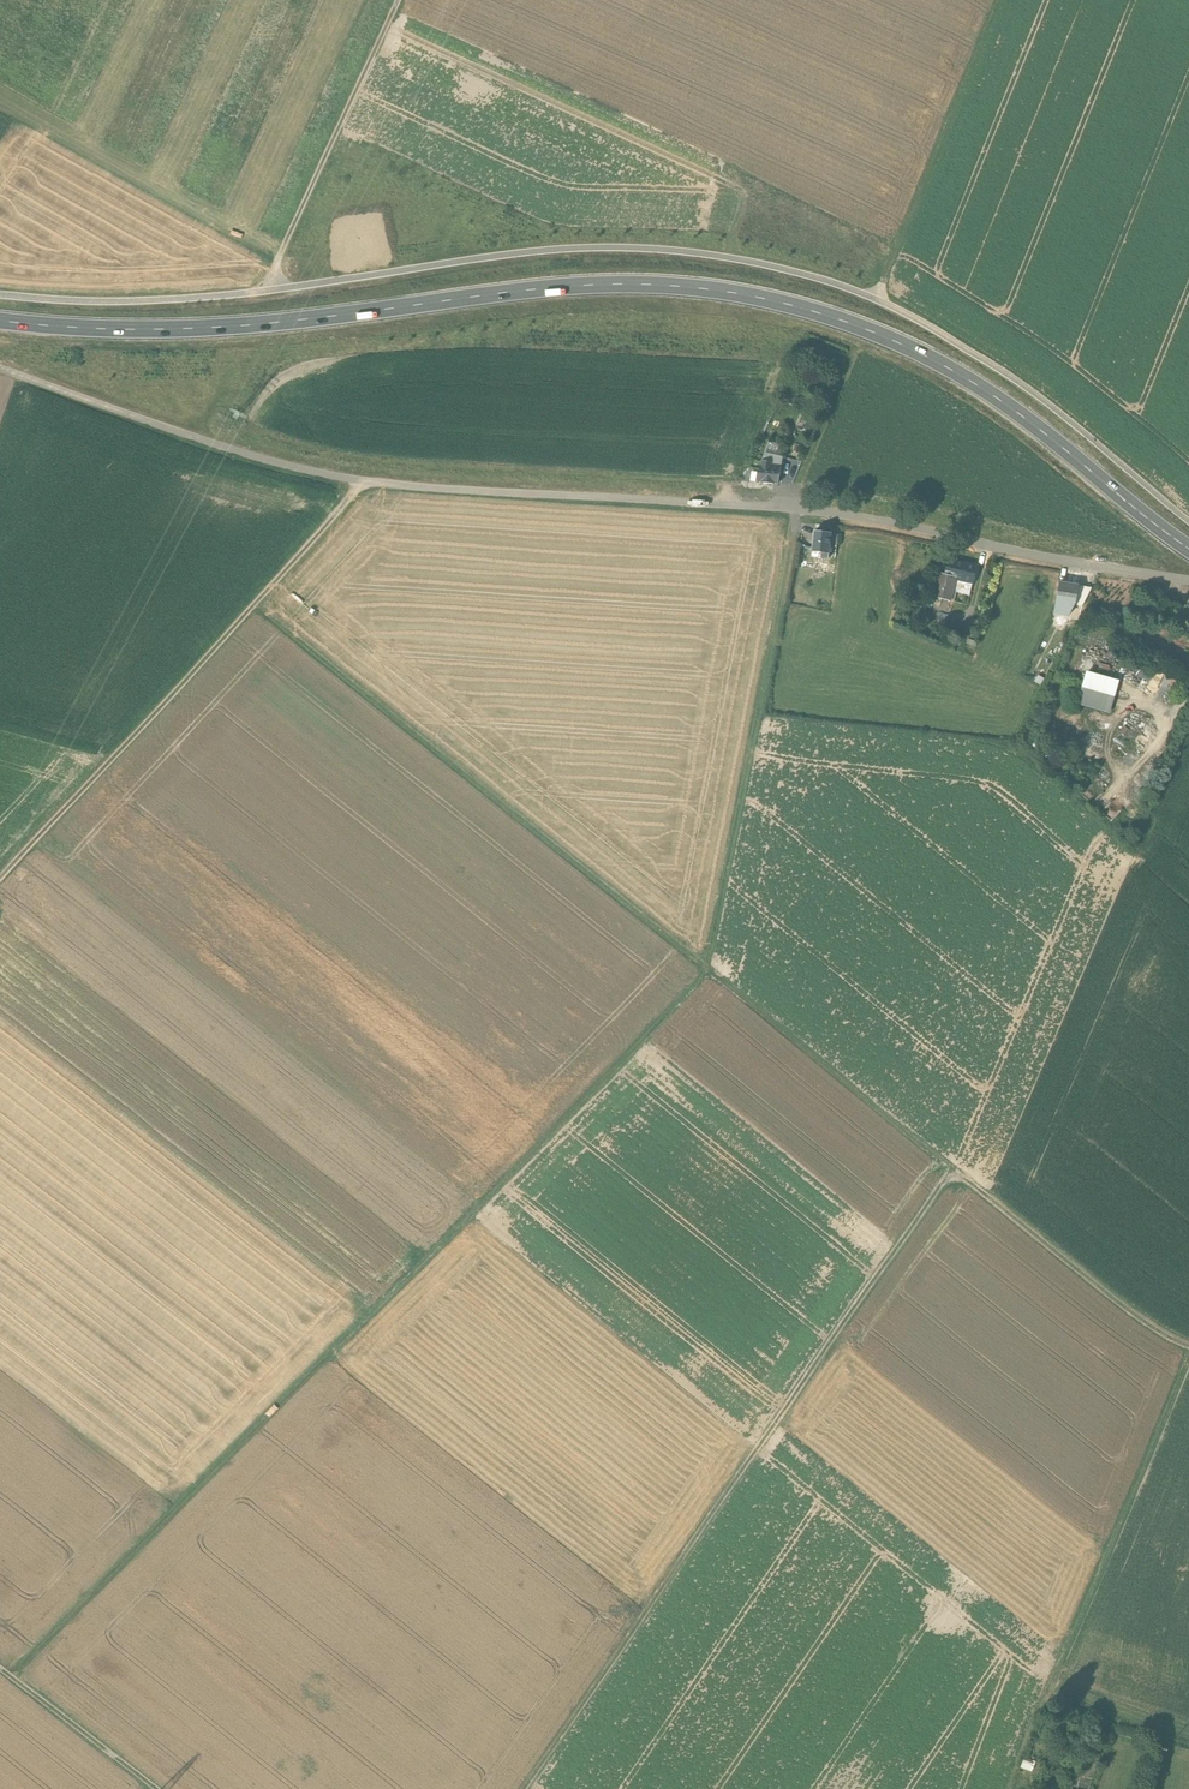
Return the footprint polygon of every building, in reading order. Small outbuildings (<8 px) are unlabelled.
[(787,436),(774,430),(771,438),(786,443),(787,436)] [(786,443),(771,438),(764,456),(782,460),(786,443)] [(782,460),(764,456),(762,462),(758,483),(778,484),(782,460)] [(831,534),(815,532),(813,552),(821,553),(829,554),(831,534)] [(811,572),(835,572),(835,560),(812,560),(811,572)] [(977,567),(949,560),(945,576),(956,579),(973,583),(977,567)] [(945,576),(941,575),(935,598),(950,602),(956,579),(945,576)] [(1079,586),(1060,583),(1056,602),(1076,605),(1079,586)] [(1090,588),(1079,586),(1076,605),(1083,606),(1090,588)] [(1107,712),(1117,679),(1083,669),(1073,702),(1107,712)] [(1112,820),(1121,808),(1111,801),(1102,813),(1112,820)] [(1032,1770),(1034,1759),(1022,1757),(1020,1768),(1032,1770)]
